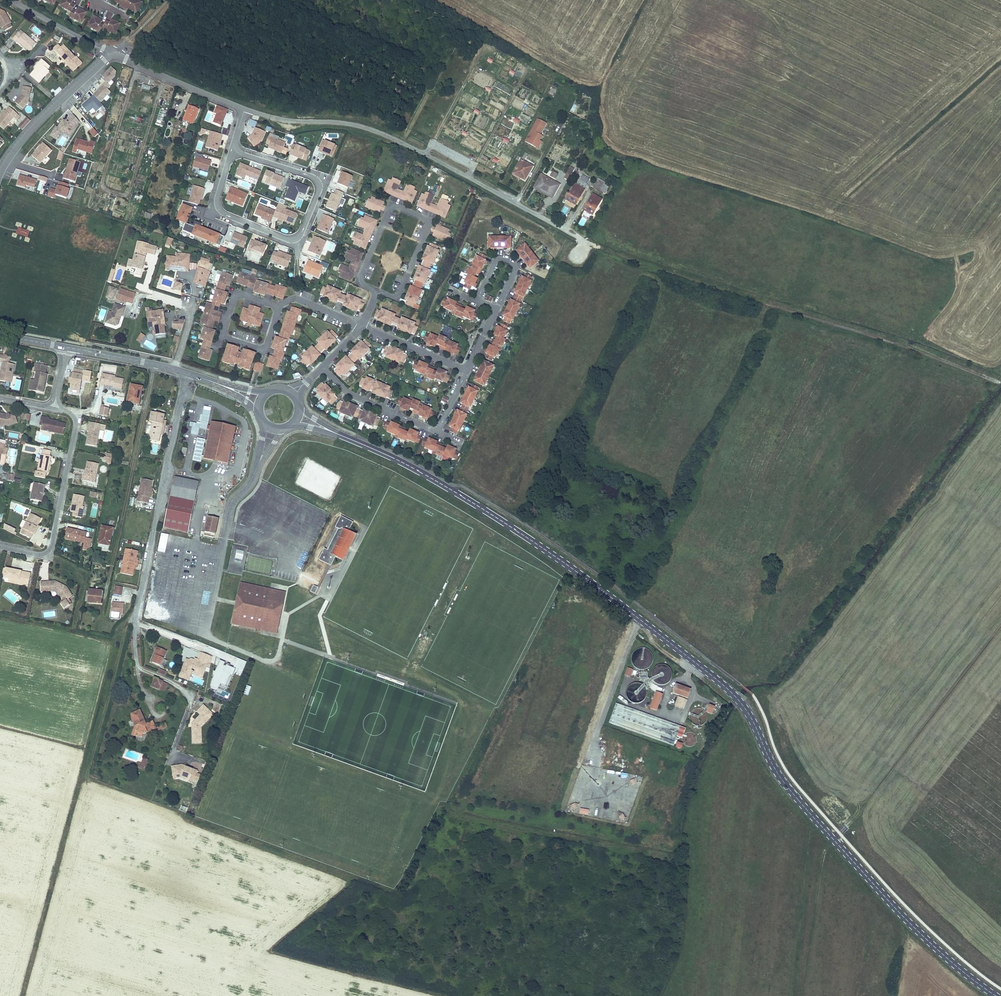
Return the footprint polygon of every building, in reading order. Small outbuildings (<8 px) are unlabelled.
[(72,4),(74,0),(73,0),(61,0),(58,7),(71,13),(73,9),(70,8),(72,4)] [(135,0),(113,0),(112,2),(121,6),(127,9),(137,14),(142,3),(135,0)] [(81,24),(87,13),(78,8),(76,11),(73,9),(71,13),(68,17),(81,24)] [(5,12),(0,9),(0,24),(2,28),(3,27),(5,31),(12,27),(10,23),(11,23),(5,12)] [(98,29),(100,24),(102,21),(93,16),(87,28),(99,34),(101,30),(98,29)] [(114,36),(120,24),(111,20),(109,23),(106,21),(102,30),(114,36)] [(36,44),(24,33),(22,36),(19,33),(13,40),(16,43),(17,41),(29,52),(36,44)] [(82,63),(76,57),(75,57),(68,50),(67,51),(64,47),(65,46),(64,45),(61,47),(57,51),(63,58),(68,64),(67,65),(73,71),(82,63)] [(47,69),(50,66),(42,59),(39,63),(40,64),(36,69),(30,75),(39,83),(49,71),(47,69)] [(105,81),(110,83),(116,74),(116,70),(111,67),(104,77),(105,78),(103,79),(105,81)] [(94,95),(100,103),(102,100),(106,103),(114,90),(110,88),(113,85),(110,83),(105,81),(93,94),(94,95)] [(28,102),(31,88),(23,86),(21,95),(22,96),(19,99),(18,98),(15,102),(22,109),(28,102)] [(100,103),(94,95),(82,106),(88,113),(94,108),(97,111),(103,106),(100,103)] [(227,109),(217,104),(214,112),(216,113),(213,122),(220,125),(227,109)] [(199,110),(189,106),(187,111),(187,112),(181,127),(184,127),(187,129),(189,123),(193,124),(199,110)] [(17,114),(9,107),(5,111),(1,116),(0,117),(0,126),(4,129),(14,118),(17,114)] [(163,123),(167,111),(160,109),(157,120),(163,123)] [(79,121),(72,114),(65,122),(63,120),(58,129),(56,128),(51,135),(57,139),(62,132),(70,136),(79,121)] [(24,131),(30,120),(26,117),(19,128),(24,131)] [(541,134),(547,123),(538,118),(525,141),(539,149),(543,141),(540,139),(543,135),(541,134)] [(264,131),(255,127),(253,134),(247,138),(253,146),(261,140),(264,131)] [(98,134),(93,129),(89,132),(94,138),(98,134)] [(221,138),(209,134),(205,147),(217,150),(221,138)] [(268,147),(281,152),(285,142),(271,137),(268,147)] [(95,142),(90,140),(89,142),(80,139),(79,141),(76,140),(72,151),(76,152),(77,149),(91,153),(95,142)] [(337,146),(323,140),(318,151),(332,156),(337,146)] [(52,150),(43,143),(32,156),(41,163),(42,161),(45,164),(50,159),(47,156),(52,150)] [(293,144),(289,153),(306,160),(310,150),(293,144)] [(203,154),(196,152),(194,156),(195,156),(192,166),(208,171),(211,160),(202,158),(203,154)] [(525,180),(533,167),(524,162),(527,156),(525,154),(521,160),(514,171),(521,175),(520,177),(525,180)] [(81,162),(70,159),(65,175),(76,178),(81,162)] [(260,171),(240,163),(235,175),(240,177),(240,175),(244,177),(245,175),(257,179),(260,171)] [(266,170),(262,181),(278,187),(280,181),(282,182),(284,177),(266,170)] [(340,176),(337,183),(347,188),(352,176),(341,171),(339,175),(340,176)] [(536,187),(543,175),(541,174),(534,188),(552,198),(553,196),(536,187)] [(37,180),(20,175),(17,185),(25,188),(26,185),(35,188),(37,180)] [(553,196),(560,185),(543,175),(536,187),(553,196)] [(398,180),(393,178),(392,181),(389,180),(384,192),(391,195),(393,190),(394,189),(395,193),(394,196),(398,198),(401,191),(397,189),(400,184),(397,183),(398,180)] [(575,205),(587,185),(586,184),(579,180),(578,179),(566,200),(575,205)] [(308,186),(292,180),(285,197),(294,201),(298,191),(305,194),(308,186)] [(605,194),(609,186),(598,180),(594,186),(592,184),(591,186),(600,191),(603,193),(605,194)] [(69,185),(60,182),(57,191),(50,189),(48,196),(55,198),(56,195),(67,199),(70,190),(67,189),(69,185)] [(434,195),(438,186),(432,183),(430,188),(431,188),(429,193),(434,195)] [(194,185),(189,202),(198,205),(202,192),(203,192),(204,188),(194,185)] [(415,188),(410,185),(409,188),(406,187),(404,192),(401,191),(398,198),(401,199),(403,196),(406,195),(407,196),(405,201),(412,204),(417,191),(414,190),(415,188)] [(243,204),(247,194),(231,188),(227,198),(243,204)] [(432,195),(427,192),(426,195),(422,194),(417,206),(424,209),(426,204),(427,204),(429,207),(427,210),(431,212),(434,205),(431,204),(433,198),(431,197),(432,195)] [(341,197),(331,193),(326,206),(336,211),(341,197)] [(593,215),(602,200),(592,194),(583,210),(593,215)] [(380,201),(372,197),(370,200),(368,199),(366,204),(368,205),(367,208),(376,211),(376,210),(375,208),(377,207),(377,208),(381,210),(384,211),(385,207),(383,206),(384,202),(380,201)] [(450,206),(447,204),(448,202),(443,200),(442,202),(440,201),(437,206),(434,205),(431,212),(435,214),(436,210),(440,209),(440,210),(438,215),(445,218),(450,206)] [(281,208),(277,218),(293,224),(297,214),(285,209),(286,205),(278,202),(277,207),(281,208)] [(258,204),(254,214),(261,217),(267,219),(267,220),(271,222),(273,216),(275,211),(258,204)] [(273,216),(277,218),(281,208),(277,207),(275,211),(273,216)] [(187,224),(190,225),(193,214),(191,213),(191,211),(184,209),(179,224),(183,226),(182,230),(187,231),(186,235),(194,237),(193,240),(197,241),(198,239),(206,241),(205,243),(208,244),(209,242),(220,245),(222,237),(202,231),(186,226),(187,224)] [(334,218),(323,214),(317,229),(327,233),(334,218)] [(377,221),(365,216),(364,219),(361,218),(359,223),(362,224),(361,227),(366,229),(365,232),(371,235),(373,231),(370,230),(368,226),(370,226),(374,228),(377,221)] [(579,224),(583,227),(587,220),(583,217),(579,224)] [(449,230),(437,225),(436,229),(433,227),(431,231),(434,232),(438,234),(439,234),(439,235),(437,236),(437,237),(445,241),(446,238),(448,239),(450,234),(448,233),(449,230)] [(28,237),(30,230),(17,226),(15,234),(28,237)] [(247,237),(234,232),(230,242),(243,247),(247,237)] [(371,235),(365,232),(363,235),(358,233),(357,236),(354,235),(352,240),(355,241),(353,244),(365,249),(368,242),(363,240),(363,239),(367,237),(370,239),(371,235)] [(326,241),(314,236),(308,251),(319,256),(326,241)] [(499,248),(499,237),(493,237),(493,238),(488,238),(488,247),(493,247),(493,248),(496,248),(499,248)] [(510,238),(506,238),(506,237),(499,237),(499,248),(503,248),(506,248),(506,247),(510,247),(510,238)] [(254,241),(250,240),(247,249),(251,251),(251,249),(262,253),(266,245),(254,241)] [(157,247),(146,244),(147,243),(140,242),(138,250),(136,250),(133,260),(132,268),(142,270),(146,253),(155,255),(157,247)] [(438,247),(431,244),(429,250),(427,250),(426,250),(425,253),(436,258),(439,251),(437,250),(438,247)] [(532,253),(527,248),(524,245),(517,250),(520,253),(519,254),(521,257),(523,260),(532,253)] [(363,254),(351,248),(350,252),(347,250),(345,255),(348,257),(347,259),(352,261),(351,265),(357,268),(359,264),(356,263),(354,259),(356,258),(360,260),(363,254)] [(259,263),(262,255),(247,251),(245,258),(259,263)] [(278,252),(274,251),(270,260),(287,267),(291,258),(290,255),(278,251),(278,252)] [(190,255),(177,253),(177,257),(187,258),(186,269),(176,268),(176,270),(188,271),(190,255)] [(436,258),(425,253),(424,256),(424,257),(425,258),(423,264),(430,267),(431,264),(433,265),(436,258)] [(480,268),(482,264),(483,264),(485,260),(484,260),(486,256),(480,253),(478,257),(476,256),(472,264),(480,268)] [(536,258),(532,253),(523,260),(525,262),(527,265),(528,264),(531,267),(538,262),(535,259),(536,258)] [(177,257),(167,256),(166,269),(176,270),(176,268),(186,269),(187,258),(177,257)] [(308,260),(303,271),(318,277),(323,266),(308,260)] [(477,274),(480,268),(472,264),(471,263),(466,274),(468,275),(468,274),(474,277),(476,273),(477,274)] [(430,267),(423,264),(420,270),(419,270),(418,270),(416,273),(427,278),(430,272),(428,271),(430,267)] [(357,268),(351,265),(349,268),(344,266),(343,268),(340,267),(338,272),(341,273),(339,276),(351,282),(354,275),(349,272),(349,271),(353,270),(356,271),(357,268)] [(202,269),(197,268),(192,283),(197,284),(202,269)] [(207,271),(202,269),(197,284),(202,286),(207,271)] [(227,285),(230,275),(222,273),(219,282),(226,285),(227,285)] [(247,286),(251,276),(240,273),(237,283),(247,286)] [(427,278),(416,273),(415,276),(416,278),(417,278),(414,284),(421,287),(423,284),(425,285),(427,278)] [(473,287),(475,283),(474,282),(476,278),(474,277),(468,274),(468,275),(464,283),(465,283),(463,287),(469,290),(471,286),(473,287)] [(530,281),(532,277),(525,274),(524,278),(522,277),(520,281),(522,282),(520,286),(527,289),(531,281),(530,281)] [(174,281),(172,288),(179,290),(181,283),(174,281)] [(259,294),(262,283),(257,281),(254,292),(259,294)] [(262,283),(259,294),(265,295),(268,285),(262,283)] [(420,291),(421,287),(414,284),(412,291),(410,290),(409,290),(408,294),(419,298),(422,292),(420,291)] [(283,299),(286,288),(276,285),(273,295),(283,299)] [(334,289),(328,286),(327,289),(323,287),(321,294),(327,297),(326,298),(327,299),(330,301),(334,289)] [(527,289),(520,286),(518,290),(516,289),(514,293),(516,294),(514,297),(520,300),(522,297),(523,297),(527,289)] [(106,297),(113,299),(116,289),(110,287),(106,297)] [(134,305),(136,293),(120,289),(117,302),(134,305)] [(344,296),(340,294),(341,292),(334,289),(330,301),(333,302),(334,301),(335,300),(341,303),(344,296)] [(226,299),(227,293),(224,292),(216,290),(215,295),(226,299)] [(419,298),(408,294),(406,296),(407,298),(408,298),(406,304),(413,307),(414,304),(416,305),(419,298)] [(224,304),(226,299),(215,295),(213,301),(220,303),(224,304)] [(355,298),(348,295),(347,297),(344,296),(341,303),(347,305),(346,306),(347,308),(350,309),(355,298)] [(519,304),(520,300),(514,297),(512,301),(510,300),(509,304),(511,305),(509,309),(516,312),(520,304),(519,304)] [(364,304),(360,303),(361,301),(355,298),(350,309),(353,310),(354,310),(355,308),(361,311),(364,304)] [(455,304),(451,302),(452,301),(448,299),(447,300),(444,298),(441,305),(444,306),(444,308),(451,312),(455,304)] [(204,313),(216,317),(219,307),(212,304),(207,303),(204,313)] [(121,316),(122,316),(125,307),(115,304),(112,313),(109,312),(107,318),(110,319),(108,323),(116,326),(118,325),(120,320),(119,318),(119,316),(121,316)] [(455,304),(451,312),(451,313),(461,318),(462,316),(465,310),(461,308),(462,307),(455,304)] [(249,326),(253,314),(248,312),(249,310),(244,308),(240,320),(248,323),(247,325),(249,326)] [(475,311),(471,309),(470,310),(466,308),(465,310),(462,316),(470,320),(471,319),(474,321),(477,315),(474,313),(475,311)] [(165,334),(164,326),(164,323),(165,323),(163,309),(156,310),(157,317),(152,318),(155,332),(155,335),(165,334)] [(389,312),(382,309),(381,312),(378,310),(375,317),(381,320),(380,321),(381,322),(384,324),(389,312)] [(516,312),(509,309),(507,313),(505,312),(503,316),(505,317),(503,321),(509,324),(511,320),(512,321),(516,312)] [(157,317),(156,310),(146,312),(148,319),(152,318),(157,317)] [(285,321),(294,324),(297,314),(291,312),(288,311),(285,321)] [(394,317),(395,315),(389,312),(384,324),(387,325),(388,324),(389,323),(395,326),(398,319),(394,317)] [(216,317),(204,313),(201,323),(206,324),(213,327),(216,317)] [(260,326),(264,314),(259,313),(258,315),(253,314),(249,326),(251,326),(252,324),(260,326)] [(409,321),(402,318),(401,320),(398,319),(395,326),(401,328),(400,330),(401,331),(404,332),(409,321)] [(185,320),(179,321),(179,322),(173,322),(173,329),(182,329),(185,320)] [(292,334),(291,334),(294,324),(285,321),(282,331),(289,333),(287,338),(289,338),(291,339),(292,334)] [(418,327),(414,326),(415,324),(409,321),(404,332),(407,333),(408,333),(409,332),(415,334),(418,327)] [(498,327),(496,331),(497,331),(495,335),(497,336),(503,339),(507,331),(506,331),(507,327),(501,324),(500,328),(498,327)] [(203,333),(214,337),(215,331),(212,330),(204,328),(203,333)] [(337,336),(332,331),(329,333),(328,332),(323,337),(331,345),(334,343),(333,342),(332,341),(337,336)] [(214,337),(203,333),(201,339),(204,340),(212,342),(214,337)] [(141,334),(137,341),(140,343),(145,336),(141,334)] [(427,344),(431,345),(431,344),(435,346),(436,344),(439,338),(431,334),(430,335),(426,334),(424,340),(427,342),(427,344)] [(440,346),(440,347),(446,350),(450,342),(450,340),(439,336),(439,338),(436,344),(440,346)] [(491,346),(499,350),(500,351),(505,340),(503,339),(497,336),(495,340),(494,340),(491,346)] [(274,343),(284,346),(285,340),(279,338),(276,337),(274,343)] [(331,345),(323,337),(317,342),(319,344),(316,346),(322,351),(326,347),(327,348),(329,348),(331,345)] [(371,346),(366,341),(361,345),(360,344),(359,344),(356,347),(365,355),(370,350),(368,349),(371,346)] [(446,350),(450,351),(450,353),(454,355),(454,353),(458,355),(461,348),(457,347),(458,345),(450,342),(446,350)] [(284,346),(274,343),(272,348),(276,349),(282,351),(284,346)] [(322,351),(316,346),(314,349),(312,347),(307,352),(316,361),(318,359),(318,357),(317,356),(322,351)] [(499,350),(491,346),(489,350),(487,349),(486,353),(487,354),(485,358),(491,361),(493,357),(495,358),(499,350)] [(209,361),(213,351),(202,347),(199,357),(209,361)] [(242,358),(236,356),(238,349),(231,347),(231,348),(228,347),(226,353),(227,353),(226,356),(225,356),(223,362),(231,364),(231,363),(236,364),(238,365),(242,366),(242,368),(250,370),(252,364),(251,364),(252,361),(253,361),(255,355),(251,354),(252,354),(244,351),(242,358)] [(365,355),(356,347),(354,349),(354,350),(355,351),(350,356),(355,361),(358,359),(360,360),(365,355)] [(392,361),(397,349),(394,348),(393,349),(392,350),(386,347),(383,354),(387,356),(386,358),(392,361)] [(406,356),(400,353),(401,352),(400,351),(397,349),(392,361),(399,363),(400,361),(403,363),(406,356)] [(316,361),(307,352),(302,357),(304,359),(301,362),(306,367),(311,362),(312,363),(313,363),(316,361)] [(278,369),(281,359),(282,359),(284,355),(281,354),(279,359),(274,357),(270,356),(267,366),(276,369),(278,369)] [(9,363),(10,357),(0,355),(0,362),(3,363),(1,374),(3,374),(2,376),(0,376),(0,381),(11,383),(15,365),(9,363)] [(355,361),(350,356),(345,361),(344,360),(343,360),(341,362),(349,371),(354,365),(353,364),(355,361)] [(349,371),(341,362),(338,364),(339,365),(339,366),(335,371),(340,377),(343,374),(344,376),(349,371)] [(424,364),(420,362),(419,363),(415,362),(413,368),(416,370),(416,371),(424,375),(427,367),(423,365),(424,364)] [(489,376),(492,370),(491,370),(493,366),(485,362),(483,366),(482,365),(480,368),(479,371),(489,376)] [(261,372),(263,365),(256,363),(254,370),(261,372)] [(47,374),(45,374),(47,366),(36,364),(34,372),(36,372),(35,380),(33,391),(43,393),(45,386),(43,386),(43,383),(45,383),(47,374)] [(434,370),(428,367),(427,367),(424,375),(423,376),(434,381),(435,379),(435,378),(437,373),(433,371),(434,370)] [(80,391),(84,371),(74,369),(73,373),(70,373),(69,377),(72,378),(71,383),(70,389),(80,391)] [(447,373),(443,371),(442,372),(438,370),(437,373),(435,378),(435,379),(443,382),(443,381),(447,383),(450,376),(446,375),(447,373)] [(486,382),(489,376),(479,371),(477,374),(476,377),(478,378),(475,382),(483,386),(485,382),(486,382)] [(113,388),(122,390),(124,380),(115,378),(116,376),(103,374),(100,385),(104,386),(104,385),(113,386),(113,388)] [(373,381),(367,378),(366,380),(363,378),(360,385),(366,388),(365,389),(366,391),(369,392),(369,391),(370,390),(373,383),(373,381)] [(384,385),(377,382),(376,384),(373,383),(370,390),(376,392),(375,394),(376,395),(379,396),(384,385)] [(322,398),(331,390),(329,387),(327,387),(326,388),(321,384),(316,389),(319,392),(317,393),(322,398)] [(142,388),(131,385),(128,403),(127,405),(134,406),(134,403),(139,404),(142,388)] [(390,388),(384,385),(379,396),(382,397),(383,397),(384,396),(390,398),(393,391),(389,390),(390,388)] [(477,391),(479,388),(472,385),(471,388),(469,387),(467,391),(469,392),(467,396),(474,400),(478,392),(477,391)] [(337,399),(332,394),(333,393),(333,392),(331,390),(322,398),(327,403),(329,402),(331,404),(337,399)] [(474,400),(467,396),(465,401),(463,400),(461,404),(463,404),(461,408),(467,411),(469,407),(470,408),(474,400)] [(412,402),(404,399),(404,400),(400,398),(397,404),(401,406),(400,408),(404,410),(405,408),(409,410),(410,408),(413,402),(412,402)] [(424,405),(413,400),(412,402),(413,402),(410,408),(414,410),(413,411),(420,414),(423,406),(424,405)] [(346,415),(351,404),(348,403),(347,403),(346,405),(340,402),(337,409),(340,410),(339,412),(346,415)] [(360,411),(354,408),(354,407),(354,405),(351,404),(346,415),(353,418),(354,416),(357,418),(360,411)] [(99,415),(108,418),(110,409),(101,406),(99,415)] [(434,413),(431,411),(431,410),(423,406),(420,414),(424,416),(423,417),(427,419),(428,418),(432,419),(434,413)] [(466,415),(467,411),(461,408),(460,412),(458,411),(456,415),(458,416),(456,420),(463,423),(467,415),(466,415)] [(366,424),(371,413),(368,411),(367,412),(366,413),(360,411),(357,418),(360,419),(360,421),(366,424)] [(163,420),(165,415),(152,412),(150,421),(152,422),(149,440),(159,442),(160,435),(161,433),(163,420)] [(10,415),(8,416),(7,415),(0,413),(0,424),(5,425),(8,426),(17,423),(14,414),(10,415)] [(380,419),(374,417),(374,415),(374,414),(371,413),(366,424),(373,427),(374,425),(377,426),(380,419)] [(58,422),(55,422),(55,421),(50,420),(50,418),(41,417),(40,425),(42,425),(46,426),(45,431),(63,434),(66,424),(58,422)] [(463,423),(456,420),(454,424),(452,423),(450,427),(452,428),(450,431),(456,434),(458,431),(459,431),(463,423)] [(228,464),(236,427),(211,422),(203,459),(228,464)] [(395,424),(391,423),(391,424),(387,422),(384,428),(388,430),(387,432),(395,435),(399,427),(395,426),(395,424)] [(97,447),(100,430),(88,427),(87,431),(89,432),(86,444),(97,447)] [(405,430),(399,427),(395,435),(395,437),(406,441),(406,439),(409,433),(405,431),(405,430)] [(418,433),(414,432),(414,433),(409,431),(409,433),(406,439),(414,443),(415,442),(419,443),(421,437),(418,435),(418,433)] [(433,440),(429,439),(428,440),(425,438),(422,445),(426,446),(425,448),(433,451),(436,443),(432,442),(433,440)] [(443,446),(437,444),(436,443),(433,451),(432,453),(443,457),(444,455),(446,449),(442,448),(443,446)] [(456,449),(452,448),(451,449),(447,447),(446,449),(444,455),(452,459),(452,458),(456,459),(459,453),(455,452),(456,449)] [(51,456),(50,456),(51,451),(43,449),(42,454),(41,454),(37,471),(48,474),(51,456)] [(95,483),(99,464),(88,462),(86,470),(87,470),(87,472),(85,474),(85,476),(83,475),(82,480),(95,483)] [(199,482),(174,476),(163,527),(187,531),(195,501),(199,482)] [(151,488),(152,481),(142,479),(137,501),(148,503),(149,498),(150,498),(151,494),(150,493),(151,488)] [(45,485),(34,483),(31,499),(42,502),(43,495),(42,495),(43,489),(44,489),(45,485)] [(82,506),(84,496),(74,494),(71,511),(74,512),(73,516),(82,518),(82,513),(81,513),(82,506)] [(41,518),(31,513),(21,533),(31,538),(33,534),(36,527),(38,525),(41,518)] [(218,518),(208,516),(205,532),(208,533),(207,534),(215,536),(218,518)] [(331,566),(349,531),(353,522),(341,516),(335,527),(338,529),(328,550),(324,548),(319,560),(328,565),(331,566)] [(5,525),(3,529),(14,534),(16,530),(5,525)] [(110,546),(113,528),(102,526),(98,543),(98,546),(109,549),(110,546)] [(87,532),(67,528),(65,539),(84,543),(83,550),(89,551),(91,539),(86,538),(87,532)] [(138,551),(126,548),(123,561),(138,564),(139,560),(137,560),(136,560),(137,558),(138,551)] [(236,551),(235,562),(242,563),(243,551),(236,551)] [(296,565),(301,568),(309,554),(303,551),(296,565)] [(138,564),(123,561),(121,573),(133,576),(134,569),(135,567),(136,567),(137,568),(138,564)] [(328,565),(317,587),(318,588),(315,594),(316,595),(331,566),(328,565)] [(31,573),(6,568),(5,574),(4,578),(9,579),(19,581),(18,584),(28,586),(31,573)] [(67,587),(57,582),(56,583),(53,581),(41,582),(41,591),(55,591),(59,592),(65,601),(72,596),(67,587)] [(285,593),(240,584),(237,601),(239,602),(238,606),(236,606),(232,623),(277,633),(280,615),(278,615),(279,610),(281,611),(285,593)] [(123,587),(115,585),(114,594),(121,595),(123,587)] [(100,598),(100,591),(89,590),(89,591),(88,601),(88,602),(101,603),(101,599),(100,598)] [(124,604),(112,602),(110,618),(116,619),(116,614),(120,614),(123,614),(124,604)] [(167,651),(157,647),(155,651),(156,651),(154,654),(156,655),(152,662),(161,666),(167,651)] [(648,648),(638,650),(638,653),(633,654),(634,663),(651,659),(648,648)] [(186,658),(179,676),(188,680),(192,669),(195,670),(193,674),(203,677),(207,667),(210,668),(211,656),(200,652),(198,658),(195,657),(195,659),(192,658),(189,659),(186,658)] [(220,660),(210,686),(224,691),(231,675),(233,675),(234,671),(242,674),(247,661),(238,658),(234,667),(227,665),(226,666),(224,665),(225,662),(220,660)] [(625,674),(630,676),(633,670),(627,667),(625,674)] [(656,677),(654,683),(668,687),(673,672),(661,668),(658,677),(656,677)] [(162,682),(155,679),(152,686),(159,689),(162,682)] [(647,689),(639,688),(639,689),(630,687),(628,696),(645,699),(647,689)] [(690,692),(675,687),(673,693),(688,698),(690,692)] [(663,694),(655,691),(649,708),(658,711),(663,694)] [(675,706),(683,709),(687,700),(678,697),(675,706)] [(686,728),(616,704),(609,723),(673,746),(677,736),(682,738),(686,728)] [(210,712),(203,705),(197,712),(200,715),(192,724),(193,725),(193,727),(192,727),(192,743),(201,743),(201,727),(207,721),(204,718),(210,712)] [(146,724),(144,724),(145,721),(140,711),(132,714),(132,719),(135,726),(132,734),(137,736),(138,732),(142,733),(143,734),(156,728),(153,721),(146,724)] [(213,714),(210,712),(204,718),(207,721),(213,714)] [(189,768),(182,765),(172,767),(174,779),(177,778),(177,776),(181,776),(186,778),(187,780),(193,782),(194,780),(197,774),(198,771),(191,768),(190,769),(189,769),(189,768)] [(618,781),(626,782),(627,774),(619,773),(618,781)] [(626,806),(623,812),(629,814),(631,808),(626,806)]
